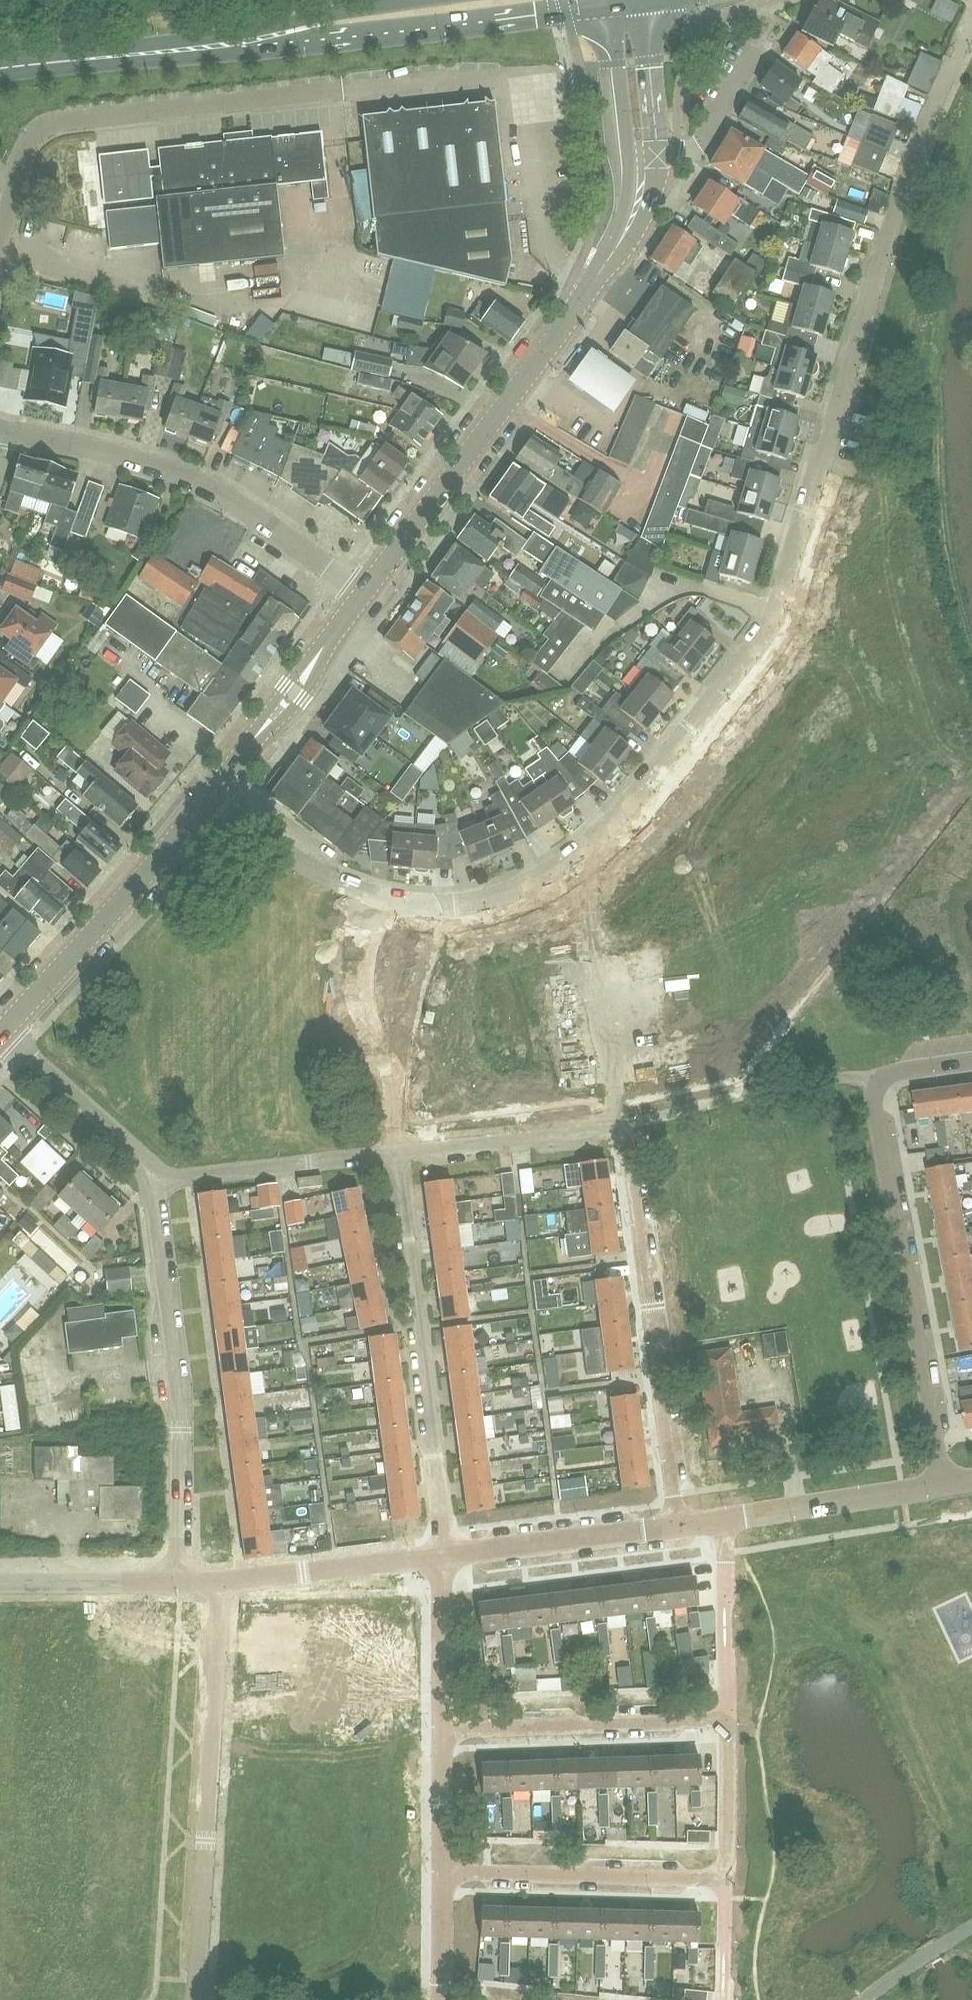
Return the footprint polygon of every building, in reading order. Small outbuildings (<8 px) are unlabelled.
[(804,31),(832,45),(838,33),(866,47),(878,23),(831,0),(819,0),(815,10),(814,9),(804,31)] [(815,81),(832,93),(844,76),(827,64),(831,58),(797,34),(783,54),(817,78),(815,81)] [(944,61),(943,61),(922,52),(917,63),(939,72),(944,61)] [(788,112),(798,116),(803,109),(789,99),(801,82),(775,64),(760,86),(773,95),(770,99),(788,112)] [(885,80),(884,84),(881,91),(873,111),(897,120),(904,100),(910,86),(887,75),(885,80)] [(786,123),(749,102),(739,120),(785,146),(788,141),(805,150),(813,136),(787,122),(786,123)] [(494,103),(362,118),(377,256),(395,261),(434,270),(505,286),(511,260),(504,203),(505,203),(494,103)] [(898,127),(872,117),(861,142),(887,153),(898,127)] [(732,132),(722,149),(772,178),(799,194),(809,177),(732,132)] [(108,212),(106,212),(108,237),(110,250),(161,244),(163,269),(284,257),(277,187),(311,183),(312,191),(313,201),(319,200),(328,199),(326,174),(323,149),(323,146),(321,133),(299,135),(299,139),(271,142),(271,138),(253,140),(236,142),(236,139),(224,140),(224,143),(159,150),(161,168),(161,175),(164,198),(156,199),(157,207),(108,212)] [(851,166),(858,169),(877,177),(886,154),(860,144),(851,166)] [(762,195),(772,178),(722,149),(712,166),(762,195)] [(150,176),(161,175),(161,168),(149,170),(147,151),(99,156),(104,204),(152,199),(150,176)] [(816,167),(805,184),(827,197),(837,179),(816,167)] [(748,209),(711,183),(696,205),(724,224),(730,214),(740,221),(748,209)] [(864,225),(868,212),(837,202),(833,214),(864,225)] [(750,227),(761,211),(750,206),(748,209),(740,221),(750,227)] [(806,242),(815,244),(846,253),(852,232),(840,229),(843,219),(811,208),(807,220),(812,221),(806,242)] [(695,216),(688,227),(687,228),(730,258),(738,245),(695,216)] [(673,226),(652,258),(675,273),(690,251),(697,256),(703,247),(673,226)] [(789,258),(786,269),(814,278),(817,268),(840,275),(846,253),(815,244),(806,242),(800,262),(789,258)] [(734,307),(757,274),(734,260),(712,293),(734,307)] [(434,270),(395,261),(383,314),(394,316),(400,318),(422,323),(434,270)] [(789,304),(828,315),(834,294),(811,287),(814,278),(786,269),(782,281),(803,287),(797,306),(789,304)] [(636,323),(633,321),(611,352),(647,378),(655,366),(655,367),(695,311),(661,287),(636,323)] [(87,296),(75,356),(33,349),(24,400),(65,408),(71,379),(83,381),(85,369),(86,362),(91,335),(98,298),(87,296)] [(482,322),(509,342),(525,321),(497,301),(491,309),(481,302),(468,320),(478,327),(482,322)] [(822,337),(828,315),(789,304),(783,326),(770,321),(767,331),(788,337),(791,328),(822,337)] [(466,313),(448,309),(443,327),(461,331),(466,313)] [(400,318),(398,328),(421,333),(423,323),(422,323),(400,318)] [(777,348),(771,366),(810,377),(810,376),(814,375),(817,372),(818,368),(817,364),(815,361),(816,356),(785,347),(788,337),(767,331),(763,344),(777,348)] [(86,362),(100,364),(104,338),(91,335),(86,362)] [(436,351),(474,372),(486,355),(448,335),(439,347),(435,344),(431,350),(436,351)] [(436,351),(431,350),(394,343),(392,353),(407,356),(405,365),(425,368),(462,388),(474,372),(436,351)] [(167,378),(174,350),(161,347),(154,374),(167,378)] [(174,350),(167,378),(179,381),(186,353),(174,350)] [(573,385),(618,418),(642,385),(596,352),(573,385)] [(393,361),(355,353),(352,370),(389,378),(393,361)] [(760,396),(759,396),(788,404),(791,395),(804,398),(805,393),(809,392),(812,389),(813,385),(812,381),(810,378),(810,377),(771,366),(768,376),(765,378),(760,395),(771,398),(771,399),(760,396)] [(108,370),(97,368),(92,401),(97,402),(95,414),(118,418),(124,387),(105,384),(108,370)] [(390,393),(392,381),(360,373),(357,384),(357,385),(390,393)] [(142,391),(124,387),(118,418),(142,421),(143,410),(149,411),(154,379),(145,377),(142,391)] [(187,436),(198,407),(181,401),(186,387),(176,384),(164,414),(170,416),(165,428),(187,436)] [(405,404),(400,411),(430,432),(441,416),(399,387),(393,396),(405,404)] [(651,416),(656,405),(635,396),(630,406),(651,416)] [(755,405),(749,426),(792,439),(798,417),(781,412),(783,403),(788,404),(759,396),(756,406),(755,405)] [(198,407),(187,436),(210,445),(214,434),(219,435),(230,405),(220,401),(215,414),(198,407)] [(630,406),(626,416),(647,426),(651,416),(630,406)] [(420,447),(430,432),(400,411),(389,426),(420,447)] [(291,446),(275,438),(279,430),(268,425),(273,416),(252,412),(241,435),(231,454),(234,456),(232,459),(242,464),(244,461),(279,478),(287,458),(291,446)] [(642,436),(647,426),(626,416),(621,427),(642,436)] [(683,428),(704,436),(708,426),(687,418),(683,428)] [(359,422),(356,434),(374,439),(377,427),(359,422)] [(794,442),(792,440),(792,439),(749,426),(740,457),(768,465),(770,466),(773,456),(786,460),(787,455),(791,454),(794,452),(795,446),(794,442)] [(638,446),(642,436),(621,427),(616,437),(638,446)] [(683,428),(679,438),(700,446),(704,436),(683,428)] [(221,449),(231,454),(241,435),(230,429),(221,449)] [(577,480),(573,477),(556,465),(562,457),(532,437),(517,459),(563,491),(576,498),(582,488),(584,484),(587,480),(580,475),(577,480)] [(633,457),(638,446),(616,437),(612,447),(633,457)] [(679,438),(675,448),(696,456),(700,446),(679,438)] [(338,466),(381,497),(384,498),(409,462),(385,444),(381,449),(372,442),(359,461),(354,457),(345,458),(329,447),(326,457),(320,454),(315,468),(329,478),(338,466)] [(315,468),(320,454),(292,444),(291,446),(287,458),(279,478),(318,505),(318,504),(322,506),(330,505),(332,502),(363,524),(381,497),(338,466),(329,478),(315,468)] [(628,467),(633,457),(612,447),(607,457),(628,467)] [(696,456),(675,448),(671,458),(692,466),(696,456)] [(746,481),(743,492),(774,501),(774,500),(777,499),(780,497),(782,490),(781,487),(778,485),(780,479),(764,475),(766,466),(768,466),(768,465),(740,457),(737,456),(731,477),(746,481)] [(24,496),(38,501),(50,466),(21,457),(15,477),(5,510),(17,515),(24,496)] [(692,466),(671,458),(668,468),(689,476),(692,466)] [(512,464),(500,481),(534,502),(538,496),(563,513),(571,500),(546,483),(544,485),(512,464)] [(78,475),(50,466),(38,501),(51,505),(47,517),(44,523),(43,528),(56,532),(50,547),(63,551),(70,532),(58,528),(71,496),(78,475)] [(668,468),(664,478),(685,486),(689,476),(668,468)] [(594,469),(589,478),(616,495),(622,485),(594,469)] [(587,480),(584,484),(582,488),(611,506),(616,495),(589,478),(587,480)] [(664,478),(660,488),(681,496),(682,494),(685,486),(664,478)] [(529,510),(534,502),(500,481),(489,497),(532,526),(548,537),(555,527),(539,516),(529,510)] [(88,482),(70,532),(75,534),(86,538),(104,487),(88,482)] [(119,486),(111,509),(105,526),(128,534),(141,494),(119,486)] [(611,506),(582,488),(576,498),(605,516),(611,506)] [(660,488),(656,498),(677,506),(681,496),(660,488)] [(768,522),(774,501),(743,492),(736,513),(768,522)] [(158,500),(141,494),(128,534),(144,539),(158,500)] [(682,494),(681,496),(677,506),(685,510),(690,498),(682,494)] [(656,498),(652,509),(673,516),(677,506),(656,498)] [(688,509),(730,521),(734,507),(708,500),(704,514),(688,509)] [(652,509),(648,519),(669,527),(673,516),(652,509)] [(726,535),(727,532),(730,521),(688,509),(683,523),(726,535)] [(516,557),(526,543),(496,520),(491,527),(475,516),(458,539),(487,561),(497,547),(501,549),(502,548),(516,557)] [(645,529),(666,537),(669,527),(648,519),(645,529)] [(645,529),(641,537),(641,539),(660,551),(666,537),(645,529)] [(731,532),(725,554),(756,562),(762,541),(731,532)] [(594,633),(622,590),(538,535),(527,552),(545,564),(539,573),(551,580),(540,597),(559,610),(584,626),(594,633)] [(640,540),(626,561),(650,578),(651,577),(650,576),(655,565),(655,564),(660,551),(640,540)] [(482,591),(487,584),(495,574),(460,548),(461,546),(456,543),(443,560),(473,584),(482,591)] [(149,553),(141,548),(133,559),(141,564),(149,553)] [(199,583),(198,582),(155,553),(138,576),(183,607),(199,583)] [(756,562),(725,554),(719,575),(750,584),(756,562)] [(252,581),(228,566),(212,557),(199,580),(212,588),(210,591),(205,588),(180,629),(223,655),(249,613),(255,617),(222,665),(251,685),(309,604),(261,569),(252,581)] [(473,584),(443,560),(431,575),(462,598),(473,584)] [(649,578),(626,561),(612,583),(638,600),(649,578)] [(518,565),(509,578),(526,589),(536,596),(546,584),(518,565)] [(9,576),(7,580),(3,592),(29,602),(36,586),(9,576)] [(520,597),(526,589),(509,578),(504,586),(520,597)] [(416,596),(397,623),(425,644),(434,633),(439,637),(450,622),(443,616),(454,602),(427,582),(427,583),(426,582),(416,596)] [(215,735),(251,685),(222,665),(126,596),(104,626),(201,694),(186,714),(215,735)] [(496,631),(503,620),(475,599),(467,610),(496,631)] [(702,659),(703,657),(706,658),(709,656),(713,651),(714,648),(713,645),(716,642),(691,622),(698,613),(691,607),(677,625),(683,630),(676,639),(702,659)] [(10,640),(3,650),(32,671),(39,661),(34,656),(56,626),(42,616),(36,624),(16,610),(0,632),(0,633),(10,640)] [(527,660),(531,662),(547,675),(584,626),(559,610),(540,633),(545,637),(527,660)] [(499,636),(467,611),(442,643),(474,667),(499,636)] [(384,639),(413,661),(425,644),(397,623),(384,639)] [(651,647),(644,657),(663,671),(670,662),(688,676),(691,673),(694,673),(697,672),(700,667),(702,664),(701,661),(702,659),(676,639),(672,636),(659,653),(651,647)] [(629,688),(634,692),(659,713),(673,695),(655,681),(663,671),(644,657),(636,666),(642,672),(629,688)] [(445,659),(413,702),(404,715),(446,746),(459,736),(505,704),(445,659)] [(1,702),(15,682),(25,689),(32,679),(8,662),(1,671),(0,670),(0,701),(1,702)] [(116,699),(136,715),(150,696),(130,680),(116,699)] [(341,707),(339,710),(374,737),(389,718),(388,718),(395,709),(384,700),(377,710),(353,691),(350,694),(347,692),(337,705),(341,707)] [(601,710),(607,714),(621,726),(628,716),(646,730),(659,713),(634,692),(627,701),(615,692),(601,710)] [(599,724),(607,714),(601,710),(583,696),(576,706),(599,724)] [(374,737),(339,710),(337,713),(333,711),(324,724),(327,726),(324,729),(349,747),(342,757),(353,765),(360,756),(374,737)] [(31,721),(19,738),(35,751),(49,735),(31,721)] [(169,755),(164,752),(130,723),(113,744),(127,756),(115,770),(147,797),(153,789),(158,788),(164,782),(163,777),(166,774),(158,768),(169,755)] [(605,728),(591,746),(617,766),(631,749),(605,728)] [(568,752),(559,762),(572,778),(582,766),(603,784),(606,780),(610,781),(617,772),(615,768),(617,766),(591,746),(580,737),(568,752)] [(311,741),(299,756),(326,777),(338,761),(311,741)] [(66,747),(57,757),(75,773),(84,762),(66,747)] [(548,783),(539,789),(557,817),(559,816),(563,818),(572,811),(572,807),(575,804),(561,786),(573,778),(572,778),(559,762),(547,747),(537,754),(548,771),(542,775),(548,783)] [(270,796),(350,856),(354,859),(372,834),(354,821),(338,808),(349,794),(339,787),(326,777),(299,756),(270,796)] [(75,773),(91,786),(82,796),(120,828),(122,826),(124,829),(133,819),(130,816),(138,808),(84,762),(75,773)] [(67,793),(72,785),(57,775),(52,783),(67,793)] [(347,777),(339,787),(349,794),(356,800),(364,790),(347,777)] [(557,817),(539,789),(529,796),(518,779),(508,785),(504,777),(496,782),(501,790),(517,821),(527,814),(539,829),(557,817)] [(50,783),(40,794),(54,808),(65,797),(50,783)] [(0,784),(0,807),(11,793),(0,784)] [(817,797),(806,789),(799,798),(810,807),(817,797)] [(490,821),(480,825),(493,855),(495,855),(497,857),(501,856),(506,854),(508,852),(509,849),(513,847),(505,828),(518,823),(517,821),(501,790),(490,796),(494,804),(484,807),(490,821)] [(66,800),(58,810),(75,825),(84,815),(66,800)] [(355,819),(354,821),(372,834),(385,817),(366,803),(355,818),(355,819)] [(796,806),(784,820),(794,828),(805,813),(796,806)] [(25,828),(33,822),(23,808),(15,814),(25,828)] [(460,833),(460,834),(460,833),(456,813),(444,815),(446,824),(447,824),(449,838),(460,833)] [(77,840),(106,864),(121,846),(84,815),(75,825),(84,832),(77,840)] [(23,837),(0,817),(0,846),(9,854),(23,837)] [(389,866),(411,868),(414,836),(415,824),(383,821),(368,839),(392,842),(389,866)] [(434,871),(434,869),(436,849),(450,850),(449,838),(447,824),(446,824),(436,826),(434,826),(415,824),(414,836),(411,868),(414,869),(415,872),(418,873),(424,873),(427,873),(429,870),(434,871)] [(67,842),(61,849),(34,825),(26,834),(86,887),(100,871),(67,842)] [(460,834),(468,855),(472,864),(493,855),(480,825),(460,833),(460,834)] [(29,912),(32,909),(48,923),(62,906),(61,905),(72,891),(49,871),(54,864),(37,849),(27,861),(44,876),(37,884),(20,869),(13,877),(5,871),(0,877),(0,886),(29,912)] [(618,882),(598,897),(629,940),(662,915),(648,896),(635,906),(618,882)] [(598,897),(577,911),(595,935),(585,942),(599,961),(629,940),(598,897)] [(1,924),(27,947),(40,932),(0,898),(0,913),(6,918),(1,924)] [(701,918),(692,927),(705,938),(713,929),(701,918)] [(15,962),(27,947),(1,924),(0,925),(0,949),(15,962)] [(550,926),(527,936),(547,985),(561,979),(565,988),(584,980),(572,949),(561,954),(550,926)] [(3,976),(15,962),(0,949),(0,974),(3,976)] [(960,1086),(963,1113),(971,1112),(971,1084),(960,1086)] [(963,1113),(960,1086),(937,1089),(940,1116),(963,1113)] [(940,1116),(937,1089),(914,1092),(917,1119),(940,1116)] [(0,1145),(14,1130),(0,1117),(0,1145)] [(951,1159),(945,1121),(941,1122),(944,1146),(946,1160),(951,1159)] [(45,1126),(38,1133),(46,1140),(53,1132),(45,1126)] [(9,1186),(19,1176),(1,1160),(7,1152),(0,1145),(0,1177),(9,1186)] [(9,1152),(17,1160),(22,1154),(14,1147),(9,1152)] [(51,1159),(41,1169),(52,1179),(62,1168),(51,1159)] [(582,1187),(609,1183),(606,1160),(563,1166),(566,1189),(582,1187)] [(956,1177),(954,1164),(927,1169),(932,1192),(958,1187),(963,1186),(962,1182),(969,1181),(968,1175),(956,1177)] [(501,1175),(504,1197),(516,1195),(513,1173),(501,1175)] [(60,1198),(79,1215),(100,1192),(81,1175),(60,1198)] [(322,1186),(321,1176),(297,1179),(298,1189),(322,1186)] [(427,1206),(454,1203),(451,1181),(424,1184),(426,1199),(427,1206)] [(610,1192),(609,1183),(582,1187),(585,1210),(612,1206),(610,1192)] [(57,1194),(47,1185),(46,1185),(30,1204),(39,1213),(57,1194)] [(262,1209),(278,1207),(275,1185),(259,1187),(262,1209)] [(932,1192),(936,1215),(963,1210),(958,1187),(932,1192)] [(332,1194),(336,1216),(363,1211),(358,1188),(332,1194)] [(198,1195),(201,1218),(228,1214),(225,1191),(198,1195)] [(100,1192),(79,1215),(98,1232),(119,1209),(100,1192)] [(504,1197),(505,1210),(517,1209),(516,1195),(504,1197)] [(300,1200),(284,1203),(288,1227),(304,1224),(300,1200)] [(430,1229),(457,1226),(454,1203),(427,1206),(428,1216),(430,1229)] [(615,1229),(614,1221),(612,1206),(585,1210),(569,1212),(572,1234),(615,1229)] [(940,1237),(967,1233),(963,1211),(963,1210),(936,1215),(940,1237)] [(368,1233),(363,1211),(336,1216),(341,1239),(368,1233)] [(204,1241),(230,1237),(228,1214),(201,1218),(204,1241)] [(52,1227),(61,1235),(72,1223),(64,1215),(52,1227)] [(79,1230),(72,1223),(61,1235),(68,1241),(79,1230)] [(457,1226),(430,1229),(433,1252),(460,1249),(457,1226)] [(571,1259),(595,1256),(618,1253),(616,1237),(615,1229),(572,1234),(567,1235),(571,1259)] [(12,1241),(21,1249),(29,1241),(20,1232),(12,1241)] [(341,1239),(346,1261),(372,1256),(368,1233),(341,1239)] [(940,1237),(944,1260),(971,1255),(967,1233),(940,1237)] [(95,1235),(80,1251),(80,1252),(90,1261),(104,1244),(95,1235)] [(204,1241),(206,1263),(233,1260),(230,1237),(204,1241)] [(471,1246),(473,1261),(498,1256),(495,1241),(471,1246)] [(460,1249),(433,1252),(434,1261),(436,1275),(463,1272),(460,1249)] [(57,1267),(39,1250),(31,1259),(43,1270),(49,1276),(52,1272),(57,1267)] [(244,1255),(245,1265),(268,1264),(267,1254),(244,1255)] [(944,1260),(948,1283),(971,1279),(971,1261),(971,1255),(944,1260)] [(377,1279),(372,1256),(346,1261),(350,1284),(377,1279)] [(209,1286),(236,1283),(233,1260),(206,1263),(209,1286)] [(108,1295),(132,1292),(129,1268),(105,1270),(108,1295)] [(466,1295),(463,1272),(436,1275),(438,1290),(439,1298),(466,1295)] [(598,1304),(625,1300),(622,1278),(595,1281),(598,1304)] [(350,1284),(355,1307),(382,1301),(377,1279),(350,1284)] [(948,1283),(953,1306),(971,1302),(971,1279),(948,1283)] [(209,1286),(212,1309),(239,1305),(236,1283),(209,1286)] [(439,1298),(442,1322),(469,1318),(466,1295),(439,1298)] [(598,1304),(601,1327),(628,1323),(626,1310),(625,1300),(598,1304)] [(386,1324),(382,1301),(355,1307),(360,1330),(386,1324)] [(971,1326),(971,1302),(953,1306),(957,1328),(971,1326)] [(215,1332),(242,1328),(239,1305),(212,1309),(215,1332)] [(64,1324),(68,1355),(123,1347),(122,1339),(137,1337),(134,1311),(105,1315),(105,1318),(64,1324)] [(628,1323),(601,1327),(604,1350),(631,1346),(629,1338),(628,1323)] [(473,1349),(470,1326),(443,1329),(446,1352),(473,1349)] [(957,1328),(961,1351),(971,1349),(971,1326),(957,1328)] [(242,1328),(215,1332),(218,1354),(245,1351),(242,1328)] [(551,1334),(552,1350),(575,1349),(574,1333),(551,1334)] [(398,1358),(395,1335),(368,1338),(371,1361),(398,1358)] [(256,1357),(280,1354),(279,1344),(255,1347),(256,1357)] [(484,1354),(507,1354),(506,1344),(484,1344),(484,1354)] [(607,1374),(634,1370),(631,1346),(604,1350),(607,1374)] [(476,1372),(473,1349),(446,1352),(447,1362),(449,1375),(476,1372)] [(697,1354),(708,1424),(711,1446),(728,1443),(727,1435),(779,1427),(776,1407),(740,1413),(731,1349),(697,1354)] [(245,1351),(218,1354),(221,1377),(248,1374),(245,1351)] [(374,1384),(401,1381),(398,1358),(371,1361),(374,1384)] [(543,1360),(544,1371),(557,1369),(556,1358),(543,1360)] [(305,1367),(296,1368),(298,1381),(306,1380),(305,1367)] [(452,1398),(479,1394),(476,1372),(449,1375),(451,1390),(452,1398)] [(248,1374),(221,1377),(224,1400),(251,1397),(248,1374)] [(377,1407),(404,1403),(401,1381),(374,1384),(377,1407)] [(20,1389),(0,1390),(0,1433),(22,1432),(20,1389)] [(322,1391),(324,1413),(335,1412),(333,1390),(322,1391)] [(34,1412),(46,1410),(43,1394),(32,1396),(34,1412)] [(453,1407),(455,1421),(482,1417),(479,1394),(452,1398),(453,1407)] [(640,1418),(637,1395),(610,1399),(613,1422),(640,1418)] [(547,1398),(550,1417),(562,1415),(560,1396),(547,1398)] [(224,1400),(227,1423),(254,1419),(251,1397),(224,1400)] [(967,1429),(971,1428),(971,1401),(963,1402),(967,1429)] [(380,1430),(407,1426),(404,1403),(377,1407),(380,1430)] [(482,1417),(455,1421),(458,1444),(485,1440),(482,1417)] [(613,1422),(616,1445),(643,1442),(641,1427),(640,1418),(613,1422)] [(257,1442),(254,1419),(227,1423),(230,1445),(257,1442)] [(407,1426),(380,1430),(383,1453),(410,1449),(407,1426)] [(289,1437),(266,1438),(266,1446),(289,1444),(289,1437)] [(554,1439),(556,1453),(574,1451),(572,1437),(554,1439)] [(485,1440),(458,1444),(461,1467),(488,1463),(485,1440)] [(260,1465),(257,1442),(230,1445),(233,1468),(260,1465)] [(645,1456),(643,1442),(616,1445),(619,1468),(646,1465),(645,1456)] [(141,1520),(141,1488),(113,1488),(113,1458),(77,1459),(77,1448),(35,1449),(36,1481),(58,1481),(58,1505),(69,1504),(69,1508),(70,1508),(70,1513),(83,1513),(83,1508),(100,1508),(101,1520),(141,1520)] [(386,1475),(413,1472),(410,1449),(383,1453),(386,1475)] [(464,1489),(491,1486),(488,1463),(461,1467),(463,1481),(464,1489)] [(233,1468),(236,1491),(263,1488),(263,1487),(273,1486),(271,1476),(262,1478),(260,1465),(233,1468)] [(646,1465),(619,1468),(622,1491),(649,1487),(647,1473),(646,1465)] [(416,1495),(413,1472),(386,1475),(370,1477),(372,1492),(388,1490),(389,1498),(416,1495)] [(295,1480),(275,1484),(276,1492),(297,1489),(295,1480)] [(583,1480),(558,1484),(560,1499),(586,1495),(583,1480)] [(491,1486),(464,1489),(467,1513),(494,1509),(491,1486)] [(266,1510),(263,1488),(236,1491),(239,1514),(266,1510)] [(419,1518),(416,1495),(389,1498),(392,1521),(419,1518)] [(242,1537),(269,1533),(266,1510),(239,1514),(242,1537)] [(280,1529),(282,1539),(303,1535),(301,1525),(280,1529)] [(242,1537),(245,1560),(272,1556),(269,1533),(242,1537)] [(670,1580),(673,1609),(697,1606),(694,1577),(670,1580)] [(673,1609),(670,1580),(646,1583),(649,1612),(673,1609)] [(649,1612),(646,1583),(622,1586),(625,1615),(649,1612)] [(625,1615),(622,1586),(598,1589),(601,1618),(625,1615)] [(601,1618),(598,1589),(574,1592),(577,1621),(601,1618)] [(577,1621),(574,1592),(550,1595),(554,1624),(577,1621)] [(554,1624),(550,1595),(526,1598),(530,1627),(554,1624)] [(530,1627),(526,1598),(502,1601),(506,1630),(530,1627)] [(506,1630),(502,1601),(478,1604),(482,1632),(506,1630)] [(692,1630),(700,1629),(698,1612),(689,1613),(692,1630)] [(706,1613),(706,1634),(720,1634),(720,1613),(706,1613)] [(131,1614),(129,1636),(168,1638),(170,1617),(131,1614)] [(650,1618),(654,1651),(659,1650),(654,1617),(650,1618)] [(654,1651),(650,1618),(645,1619),(650,1652),(654,1651)] [(606,1657),(602,1624),(598,1625),(601,1657),(606,1657)] [(89,1626),(89,1633),(101,1634),(101,1626),(89,1626)] [(558,1663),(554,1630),(550,1631),(554,1663),(558,1663)] [(554,1630),(558,1663),(563,1662),(559,1630),(554,1630)] [(89,1633),(88,1641),(100,1642),(101,1634),(89,1633)] [(506,1636),(510,1669),(515,1668),(511,1635),(506,1636)] [(129,1636),(128,1656),(167,1658),(168,1638),(129,1636)] [(510,1669),(506,1636),(502,1637),(506,1669),(510,1669)] [(87,1666),(87,1674),(99,1675),(99,1667),(87,1666)] [(637,1668),(623,1668),(623,1685),(638,1685),(637,1668)] [(87,1674),(87,1682),(99,1683),(99,1675),(87,1674)] [(686,1687),(708,1686),(708,1674),(685,1674),(686,1687)] [(11,1679),(10,1691),(18,1691),(19,1679),(11,1679)] [(19,1679),(18,1691),(26,1692),(26,1680),(19,1679)] [(566,1679),(541,1680),(541,1693),(566,1692),(566,1679)] [(567,1680),(568,1693),(586,1692),(585,1679),(567,1680)] [(51,1681),(51,1693),(59,1694),(59,1682),(51,1681)] [(59,1682),(59,1694),(66,1694),(67,1682),(59,1682)] [(536,1693),(537,1682),(521,1682),(521,1693),(536,1693)] [(7,1718),(9,1697),(0,1696),(0,1718),(7,1718)] [(32,1712),(31,1720),(43,1721),(44,1713),(32,1712)] [(31,1720),(31,1728),(43,1728),(43,1721),(31,1720)] [(29,1753),(29,1761),(41,1761),(41,1753),(29,1753)] [(699,1756),(693,1756),(675,1757),(676,1786),(700,1785),(699,1756)] [(676,1786),(675,1757),(650,1758),(652,1787),(676,1786)] [(626,1759),(627,1788),(652,1787),(650,1758),(626,1759)] [(627,1788),(626,1759),(602,1760),(603,1789),(627,1788)] [(603,1789),(602,1760),(578,1761),(579,1790),(603,1789)] [(29,1761),(28,1768),(40,1769),(41,1761),(29,1761)] [(555,1791),(554,1761),(530,1762),(531,1792),(555,1791)] [(579,1790),(578,1761),(554,1761),(555,1791),(579,1790)] [(531,1792),(530,1762),(506,1763),(507,1793),(531,1792)] [(507,1793),(506,1763),(481,1764),(482,1793),(507,1793)] [(91,1785),(91,1793),(103,1794),(103,1786),(91,1785)] [(700,1792),(694,1792),(691,1792),(692,1808),(701,1808),(700,1792)] [(27,1793),(26,1801),(38,1802),(39,1794),(27,1793)] [(26,1801),(26,1809),(38,1810),(38,1802),(26,1801)] [(89,1812),(89,1820),(101,1820),(102,1812),(89,1812)] [(89,1820),(89,1827),(101,1828),(101,1820),(89,1820)] [(687,1831),(686,1843),(709,1844),(710,1832),(687,1831)] [(24,1834),(24,1842),(36,1843),(36,1835),(24,1834)] [(24,1842),(23,1850),(36,1851),(36,1843),(24,1842)] [(61,1851),(60,1863),(68,1864),(69,1852),(61,1851)] [(69,1852),(68,1864),(76,1864),(77,1852),(69,1852)] [(114,1854),(113,1867),(121,1867),(122,1855),(114,1854)] [(122,1855),(121,1867),(129,1867),(129,1855),(122,1855)] [(22,1875),(21,1883),(34,1883),(34,1876),(22,1875)] [(21,1883),(21,1891),(33,1891),(34,1883),(21,1883)] [(480,1937),(505,1937),(506,1908),(481,1907),(480,1937)] [(505,1937),(529,1938),(530,1909),(506,1908),(505,1937)] [(530,1909),(529,1938),(553,1939),(554,1909),(530,1909)] [(553,1939),(577,1939),(578,1910),(554,1909),(553,1939)] [(578,1910),(577,1939),(601,1940),(602,1911),(578,1910)] [(601,1940),(626,1941),(626,1911),(602,1911),(601,1940)] [(626,1911),(626,1941),(650,1941),(650,1912),(626,1911)] [(650,1941),(674,1942),(675,1913),(650,1912),(650,1941)] [(698,1943),(699,1914),(675,1913),(674,1942),(698,1943)] [(689,1965),(697,1966),(698,1949),(689,1949),(689,1965)] [(707,1992),(685,1990),(684,1999),(706,1999),(707,1992)]
